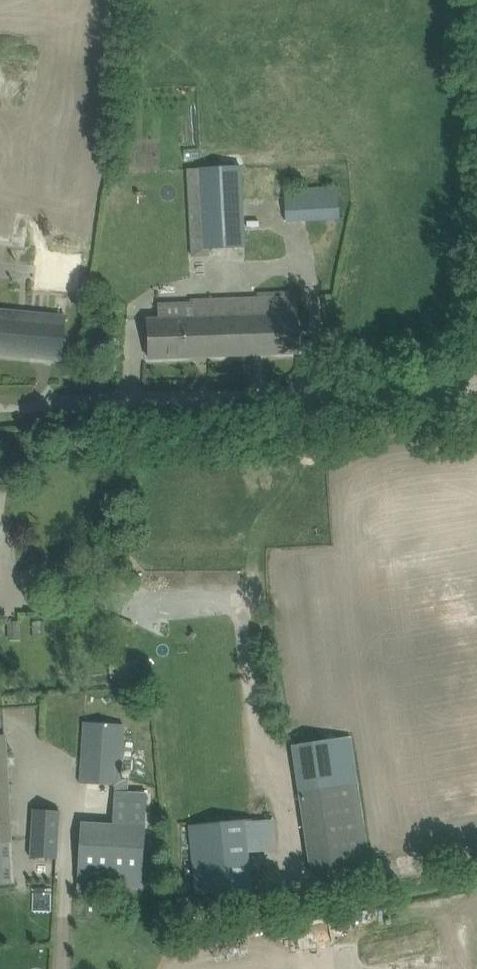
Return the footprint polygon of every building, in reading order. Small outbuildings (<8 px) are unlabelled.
[(246,247),(241,167),(198,169),(203,249),(246,247)] [(339,187),(284,190),(286,223),(340,220),(339,187)] [(147,319),(148,339),(149,359),(297,353),(295,297),(191,301),(191,317),(147,319)] [(61,361),(65,317),(0,312),(0,356),(61,361)] [(22,639),(20,621),(8,621),(9,640),(22,639)] [(81,756),(79,784),(120,786),(121,769),(123,724),(82,722),(81,756)] [(0,736),(0,843),(11,843),(5,736),(0,736)] [(350,736),(291,745),(298,793),(310,874),(368,865),(357,784),(350,736)] [(80,824),(77,885),(141,889),(146,793),(114,791),(112,826),(80,824)] [(32,810),(29,858),(58,860),(60,811),(32,810)] [(246,819),(190,825),(195,895),(251,890),(248,851),(246,819)]
